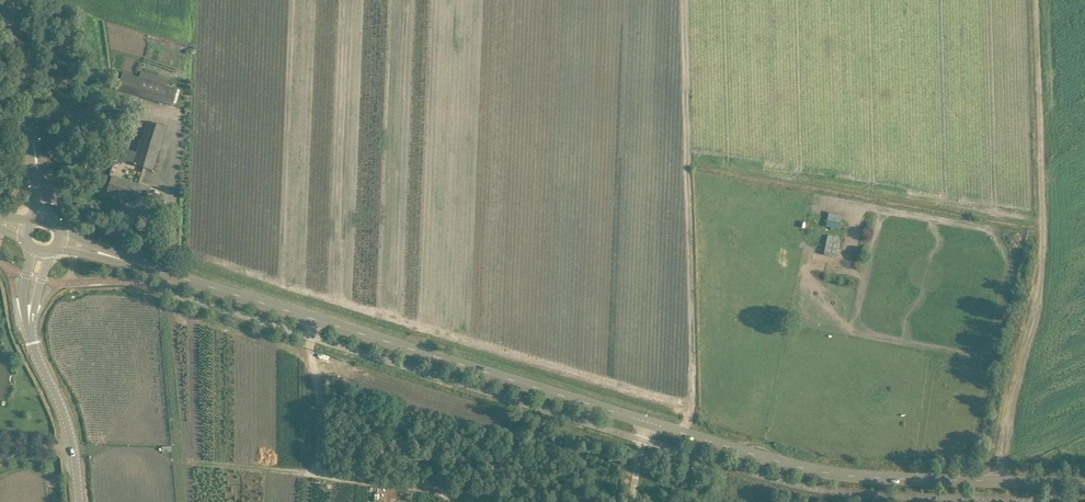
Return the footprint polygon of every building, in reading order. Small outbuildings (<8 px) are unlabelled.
[(117,89),(138,96),(172,106),(177,90),(144,79),(123,72),(117,89)] [(133,165),(155,171),(169,128),(147,121),(133,165)] [(113,177),(111,183),(107,193),(133,202),(136,194),(146,198),(150,188),(139,184),(138,185),(113,177)] [(824,226),(837,228),(838,222),(825,220),(824,226)] [(834,258),(839,238),(827,234),(821,254),(834,258)]
